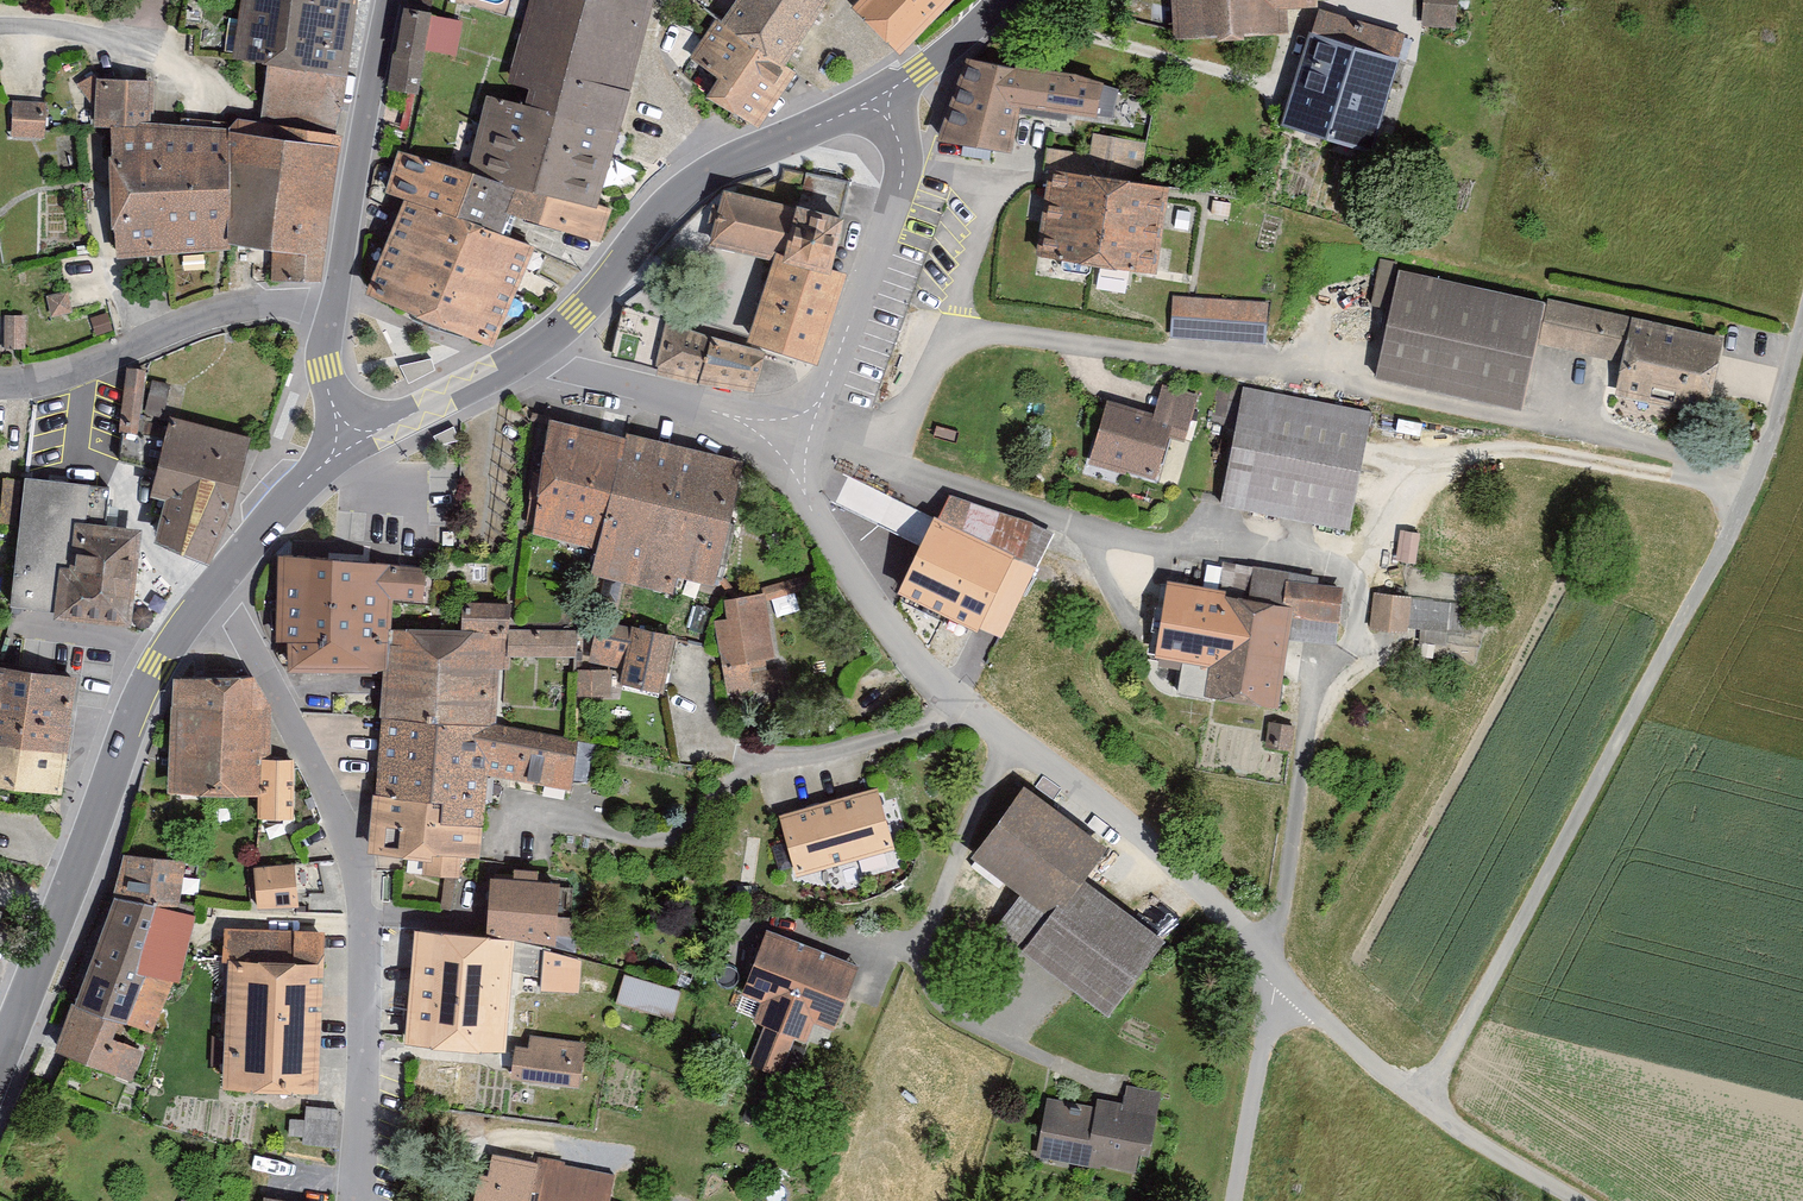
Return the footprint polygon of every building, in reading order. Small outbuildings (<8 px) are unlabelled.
[(239,65),(271,70),(264,117),(343,125),(361,0),(248,0),(239,65)] [(474,170),(596,209),(630,92),(652,0),(537,0),(510,102),(489,98),(474,170)] [(720,22),(783,65),(828,0),(737,0),(720,22)] [(853,8),(898,52),(950,0),(861,0),(853,8)] [(1179,46),(1229,45),(1229,54),(1255,53),(1255,44),(1294,43),(1293,17),(1324,17),(1324,0),(1177,0),(1179,46)] [(1426,34),(1459,36),(1461,0),(1428,0),(1426,34)] [(409,14),(390,97),(422,101),(431,55),(458,59),(463,24),(409,14)] [(1328,17),(1292,134),(1377,160),(1413,43),(1328,17)] [(720,22),(714,19),(689,56),(718,76),(707,98),(754,125),(791,69),(783,65),(720,22)] [(1033,81),(974,66),(947,152),(1016,163),(1025,121),(1033,81)] [(1025,121),(1102,129),(1109,89),(1035,75),(1033,81),(1025,121)] [(230,247),(227,138),(156,133),(159,88),(102,85),(99,135),(116,137),(123,268),(230,247)] [(50,106),(14,106),(13,142),(49,142),(50,106)] [(271,252),(272,281),(319,282),(340,145),(227,138),(230,247),(271,252)] [(1148,149),(1095,142),(1093,159),(1048,153),(1045,179),(1063,182),(1142,193),(1148,149)] [(474,170),(399,148),(382,194),(413,205),(458,221),(474,170)] [(610,212),(596,209),(474,170),(458,221),(510,239),(517,222),(600,242),(610,212)] [(1142,193),(1063,182),(1050,270),(1162,286),(1175,198),(1142,193)] [(856,231),(733,200),(719,256),(782,272),(842,287),(843,283),(856,231)] [(413,205),(365,293),(490,345),(532,247),(510,239),(458,221),(413,205)] [(842,287),(782,272),(758,353),(823,377),(854,287),(843,283),(842,287)] [(1548,309),(1402,279),(1380,386),(1526,415),(1539,350),(1548,309)] [(1269,309),(1174,304),(1172,344),(1267,350),(1269,309)] [(1715,419),(1730,346),(1548,309),(1539,350),(1627,368),(1621,400),(1715,419)] [(7,321),(6,356),(29,356),(29,321),(7,321)] [(662,384),(705,394),(716,349),(671,333),(662,384)] [(771,365),(716,349),(705,394),(762,402),(771,365)] [(166,434),(154,433),(159,372),(128,370),(122,463),(158,466),(166,434)] [(1375,417),(1239,391),(1216,510),(1352,536),(1375,417)] [(1203,401),(1166,393),(1159,421),(1110,409),(1095,472),(1167,488),(1177,446),(1192,449),(1203,401)] [(171,418),(166,434),(158,466),(150,497),(165,501),(155,543),(201,562),(232,515),(250,438),(171,418)] [(605,558),(631,447),(562,432),(536,543),(605,558)] [(632,443),(631,447),(605,558),(599,586),(680,605),(685,585),(721,594),(750,470),(632,443)] [(111,494),(26,485),(13,612),(62,617),(61,628),(136,635),(146,537),(107,533),(111,494)] [(1018,566),(1035,573),(1054,537),(956,503),(946,527),(937,523),(901,603),(905,604),(896,624),(967,655),(977,632),(987,636),(1018,566)] [(342,561),(281,560),(280,641),(295,641),(294,669),(343,670),(389,671),(389,630),(390,604),(427,605),(428,572),(391,571),(391,562),(342,561)] [(1315,583),(1200,568),(1197,593),(1173,590),(1170,614),(1164,664),(1214,671),(1209,709),(1286,719),(1296,642),(1340,648),(1343,624),(1347,595),(1314,591),(1315,583)] [(1373,626),(1451,629),(1453,596),(1374,592),(1373,626)] [(721,630),(736,693),(757,688),(753,670),(782,663),(767,601),(729,610),(733,627),(721,630)] [(389,671),(387,692),(496,694),(496,671),(505,671),(505,657),(577,659),(577,634),(510,632),(511,607),(468,605),(467,632),(389,630),(389,671)] [(684,648),(599,630),(591,668),(626,676),(622,694),(672,704),(684,648)] [(73,756),(80,685),(0,676),(0,748),(73,756)] [(174,680),(172,707),(268,712),(254,678),(174,680)] [(496,694),(387,692),(378,796),(450,802),(448,824),(485,827),(487,771),(572,792),(575,741),(495,724),(496,694)] [(268,712),(172,707),(169,787),(266,789),(267,754),(268,712)] [(0,748),(0,797),(68,804),(73,756),(0,748)] [(293,754),(267,754),(266,789),(266,812),(292,813),(293,754)] [(882,790),(782,823),(802,882),(901,849),(882,790)] [(1113,852),(1031,790),(979,859),(1029,897),(999,936),(1113,1023),(1169,950),(1086,887),(1113,852)] [(450,802),(378,796),(375,795),(369,855),(424,860),(423,875),(461,879),(463,859),(482,861),(485,827),(448,824),(450,802)] [(128,848),(118,889),(171,900),(181,850),(128,848)] [(299,867),(248,866),(247,915),(298,916),(299,867)] [(566,889),(496,886),(493,940),(554,942),(564,943),(566,889)] [(118,889),(74,1000),(123,1019),(155,1031),(174,977),(183,982),(198,904),(171,900),(118,889)] [(9,920),(0,918),(0,955),(9,920)] [(767,1075),(821,954),(771,934),(746,999),(765,1007),(758,1026),(767,1030),(752,1069),(767,1075)] [(229,937),(224,1099),(324,1102),(329,940),(229,937)] [(420,937),(415,1054),(511,1058),(514,998),(570,1001),(571,969),(552,969),(554,942),(493,940),(420,937)] [(866,972),(821,954),(767,1075),(780,1080),(796,1041),(811,1047),(819,1028),(840,1036),(866,972)] [(627,971),(619,998),(674,1015),(682,988),(627,971)] [(74,1000),(55,1048),(132,1078),(143,1049),(116,1038),(123,1019),(74,1000)] [(581,1096),(586,1049),(533,1044),(532,1055),(520,1054),(517,1090),(581,1096)] [(1099,1112),(1050,1105),(1042,1164),(1142,1178),(1144,1165),(1155,1167),(1165,1098),(1128,1092),(1125,1109),(1099,1105),(1099,1112)] [(338,1143),(340,1105),(306,1104),(304,1141),(338,1143)] [(621,1181),(539,1166),(538,1172),(496,1164),(492,1183),(484,1181),(480,1200),(617,1200),(621,1181)]
